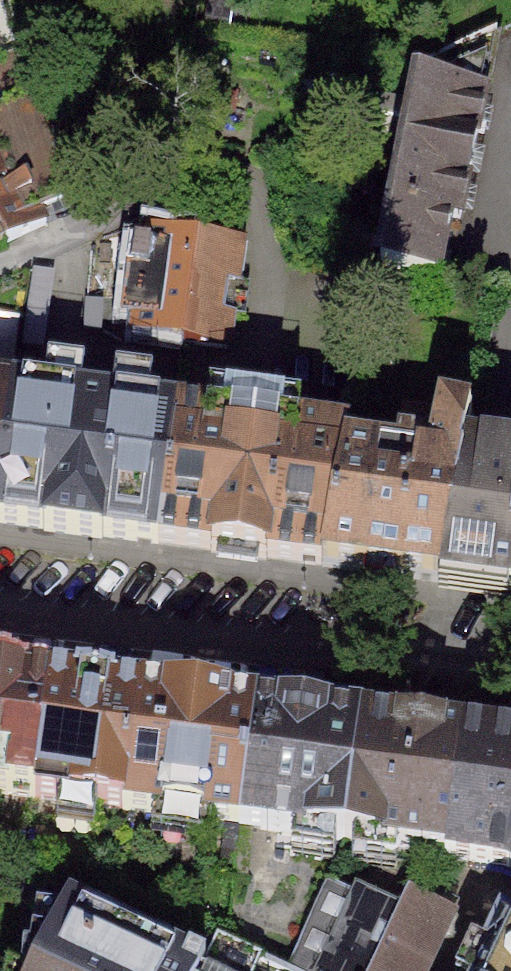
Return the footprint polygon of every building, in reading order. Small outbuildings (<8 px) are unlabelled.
[(421,65),(402,177),(468,189),(476,144),(499,33),(421,65)] [(6,241),(7,243),(47,225),(42,213),(76,197),(28,52),(0,65),(0,228),(6,241)] [(402,177),(385,272),(441,282),(452,223),(462,224),(468,189),(402,177)] [(183,346),(196,242),(138,235),(134,269),(148,271),(140,340),(183,346)] [(241,248),(196,242),(183,346),(228,351),(241,248)] [(0,390),(0,502),(17,392),(0,390)] [(17,392),(0,502),(0,521),(156,542),(174,413),(17,392)] [(346,438),(174,413),(156,542),(321,564),(343,453),(346,438)] [(416,462),(343,453),(321,564),(439,580),(467,453),(473,419),(440,415),(434,448),(416,462)] [(467,453),(439,580),(510,590),(510,459),(467,453)] [(38,798),(54,680),(0,673),(0,793),(38,798)] [(38,798),(127,811),(143,692),(54,680),(38,798)] [(127,811),(244,827),(259,708),(143,692),(127,811)] [(244,827),(348,840),(363,721),(259,708),(244,827)] [(443,852),(449,859),(465,734),(363,721),(348,840),(443,852)] [(510,869),(510,741),(465,734),(449,859),(505,867),(510,869)] [(29,848),(26,878),(78,884),(82,855),(29,848)] [(289,970),(373,970),(398,918),(328,884),(287,970),(289,970)] [(453,918),(408,897),(398,918),(373,970),(428,970),(453,918)] [(203,969),(72,906),(40,970),(202,970),(203,969)] [(501,922),(487,953),(491,955),(483,970),(510,970),(510,927),(501,922)] [(262,958),(219,937),(203,969),(202,970),(256,970),(262,958)]
